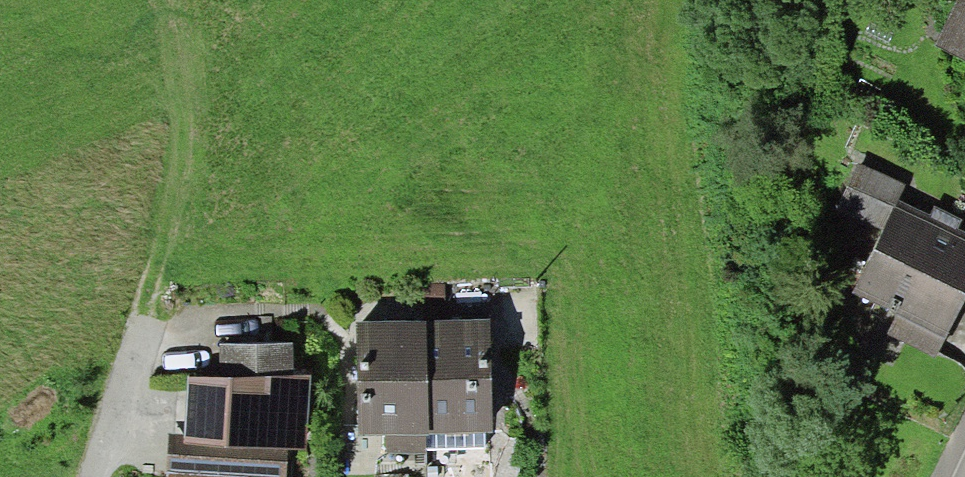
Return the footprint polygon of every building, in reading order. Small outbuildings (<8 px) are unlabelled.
[(935,45),(964,59),(964,0),(957,0),(935,45)] [(956,170),(964,175),(964,152),(956,170)] [(837,207),(883,229),(898,199),(905,185),(858,162),(837,207)] [(958,228),(931,215),(898,199),(883,229),(853,292),(897,313),(887,333),(937,357),(964,299),(964,231),(958,228)] [(935,206),(931,215),(958,228),(962,219),(935,206)] [(490,319),(426,320),(429,434),(485,433),(493,433),(490,319)] [(426,435),(429,434),(426,320),(356,322),(359,436),(383,435),(426,435)] [(220,342),(219,376),(293,379),(294,344),(220,342)] [(185,434),(168,433),(166,476),(286,476),(288,450),(307,451),(310,380),(293,379),(219,376),(187,375),(185,434)] [(485,449),(485,433),(429,434),(426,435),(426,450),(485,449)] [(426,455),(426,450),(426,435),(383,435),(383,455),(426,455)]
